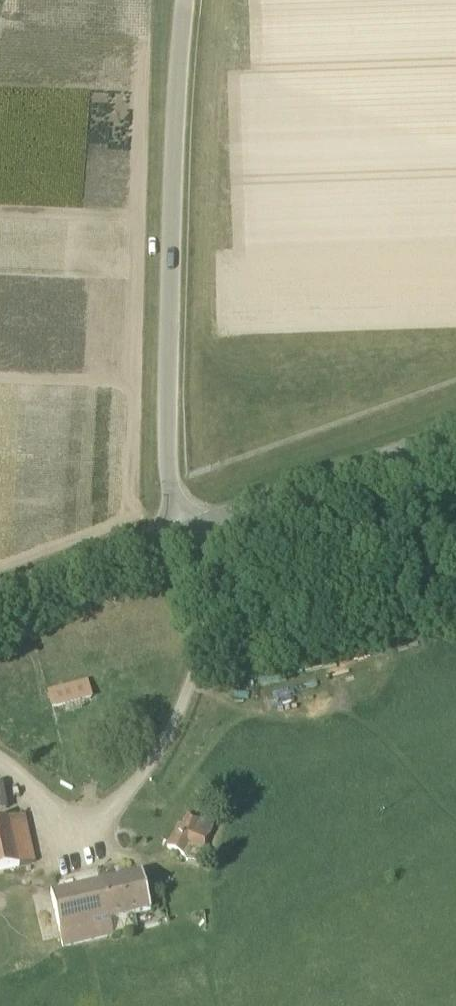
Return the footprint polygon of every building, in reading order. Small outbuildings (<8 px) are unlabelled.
[(53,707),(92,697),(88,681),(49,691),(53,707)] [(182,856),(183,854),(186,861),(197,862),(201,860),(210,837),(209,837),(215,820),(201,814),(198,820),(187,815),(183,826),(178,824),(167,849),(182,856)] [(15,867),(35,863),(24,816),(0,821),(0,871),(15,867)] [(63,948),(114,937),(109,921),(134,915),(151,911),(142,873),(51,894),(63,948)]
